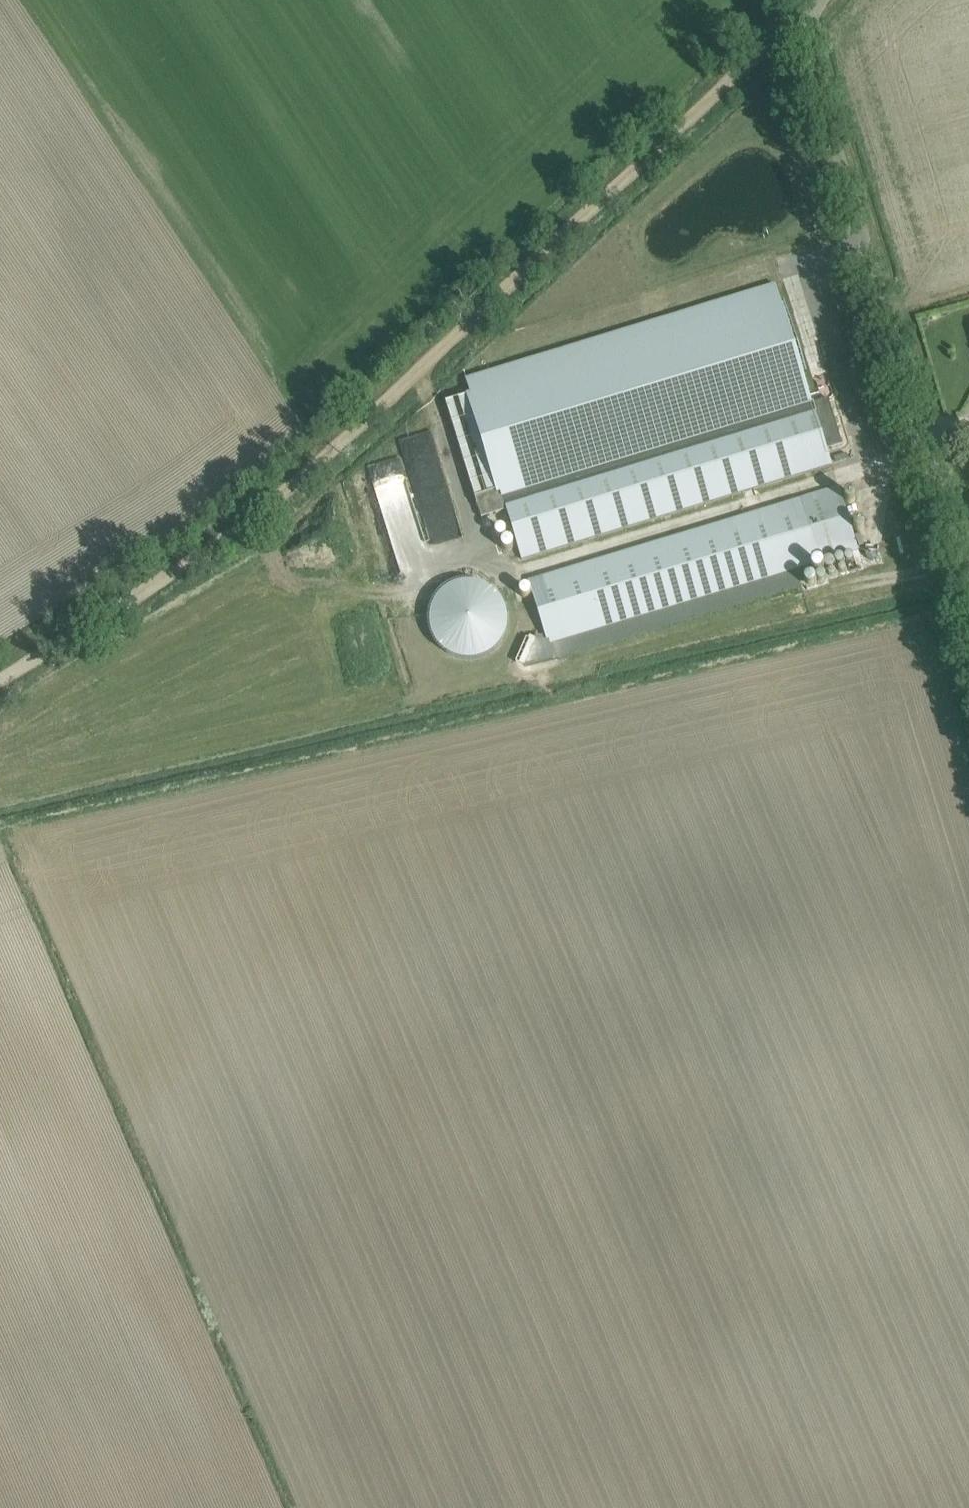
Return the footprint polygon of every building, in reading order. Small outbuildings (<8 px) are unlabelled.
[(472,394),(446,402),(482,518),(495,514),(506,510),(510,521),(522,560),(813,471),(832,465),(828,450),(812,403),(813,403),(813,402),(812,403),(812,402),(799,360),(797,352),(784,312),(782,305),(776,285),(467,379),(472,394)] [(813,403),(812,403),(828,450),(841,445),(843,445),(843,444),(829,399),(829,398),(827,399),(816,402),(813,403)] [(528,636),(516,662),(526,666),(557,657),(559,662),(571,658),(570,656),(802,585),(803,585),(801,574),(812,571),(810,565),(859,550),(839,488),(530,584),(545,635),(534,638),(528,636)] [(458,654),(473,656),(489,652),(501,642),(508,629),(510,612),(505,597),(493,584),(479,580),(463,581),(449,588),(438,600),(434,615),(436,630),(445,645),(458,654)]
